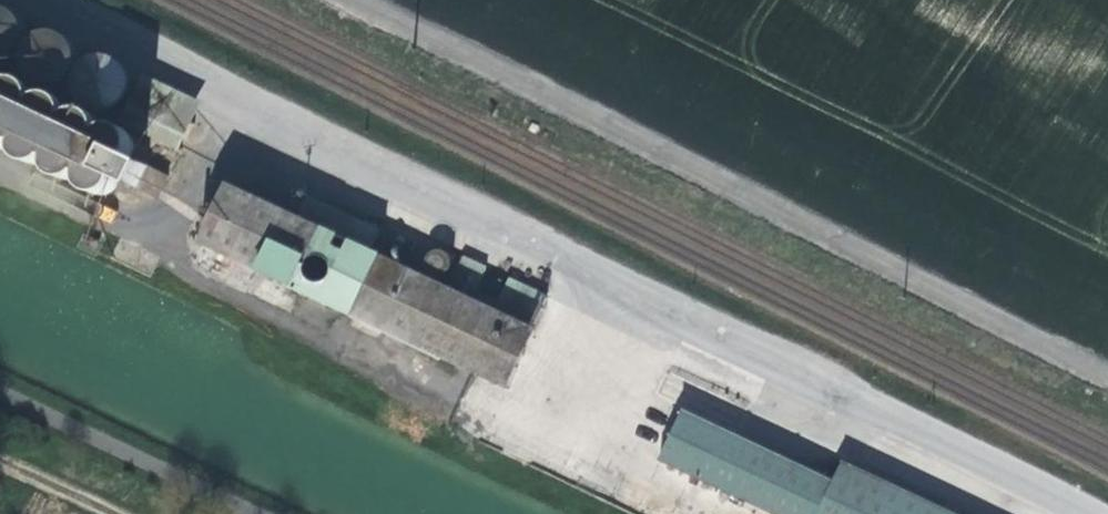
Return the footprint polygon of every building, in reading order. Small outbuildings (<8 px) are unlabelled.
[(9,15),(8,7),(5,0),(0,0),(0,35),(2,33),(5,27),(8,22),(9,15)] [(57,60),(61,52),(63,48),(63,41),(63,36),(61,30),(59,26),(55,21),(50,17),(44,13),(37,12),(31,12),(21,14),(17,17),(12,21),(8,25),(4,35),(4,45),(6,53),(8,57),(13,63),(18,66),(23,69),(28,70),(39,71),(48,68),(57,60)] [(190,93),(135,66),(124,88),(179,114),(190,93)] [(17,87),(17,83),(16,77),(13,73),(8,69),(4,67),(1,67),(0,67),(0,102),(4,101),(7,100),(10,98),(15,92),(17,87)] [(43,114),(47,110),(49,106),(50,98),(49,95),(47,91),(41,85),(38,83),(31,82),(26,83),(20,87),(17,92),(15,98),(15,105),(18,111),(20,113),(25,116),(31,118),(35,118),(40,116),(43,114)] [(80,126),(82,122),(83,119),(83,114),(82,109),(79,105),(74,101),(70,99),(62,99),(57,100),(51,105),(49,108),(48,112),(48,116),(48,120),(51,126),(56,131),(61,133),(67,134),(72,133),(75,131),(80,126)] [(114,139),(116,135),(116,130),(115,126),(114,123),(110,118),(106,116),(101,114),(97,114),(90,116),(87,118),(83,123),(81,131),(82,138),(84,143),(89,147),(96,149),(99,150),(107,147),(111,145),(114,139)] [(33,126),(32,123),(27,118),(21,116),(17,115),(9,117),(3,121),(0,126),(0,128),(0,137),(1,140),(5,146),(9,149),(13,150),(17,150),(23,149),(29,146),(33,140),(35,133),(33,126)] [(61,163),(65,157),(67,154),(68,150),(67,146),(65,140),(60,134),(55,132),(49,131),(44,132),(37,136),(34,141),(32,148),(33,155),(37,161),(42,164),(47,166),(56,165),(61,163)] [(95,178),(99,172),(100,170),(101,164),(99,156),(95,151),(89,148),(82,147),(76,148),(70,152),(67,157),(65,163),(66,170),(69,175),(75,180),(81,182),(86,182),(90,181),(95,178)] [(119,183),(132,157),(110,147),(100,170),(99,172),(119,183)] [(453,289),(467,260),(402,229),(388,259),(335,233),(343,216),(292,191),(284,209),(217,177),(188,234),(492,380),(519,322),(453,289)] [(822,453),(816,468),(671,399),(644,452),(773,513),(949,513),(822,453)]
